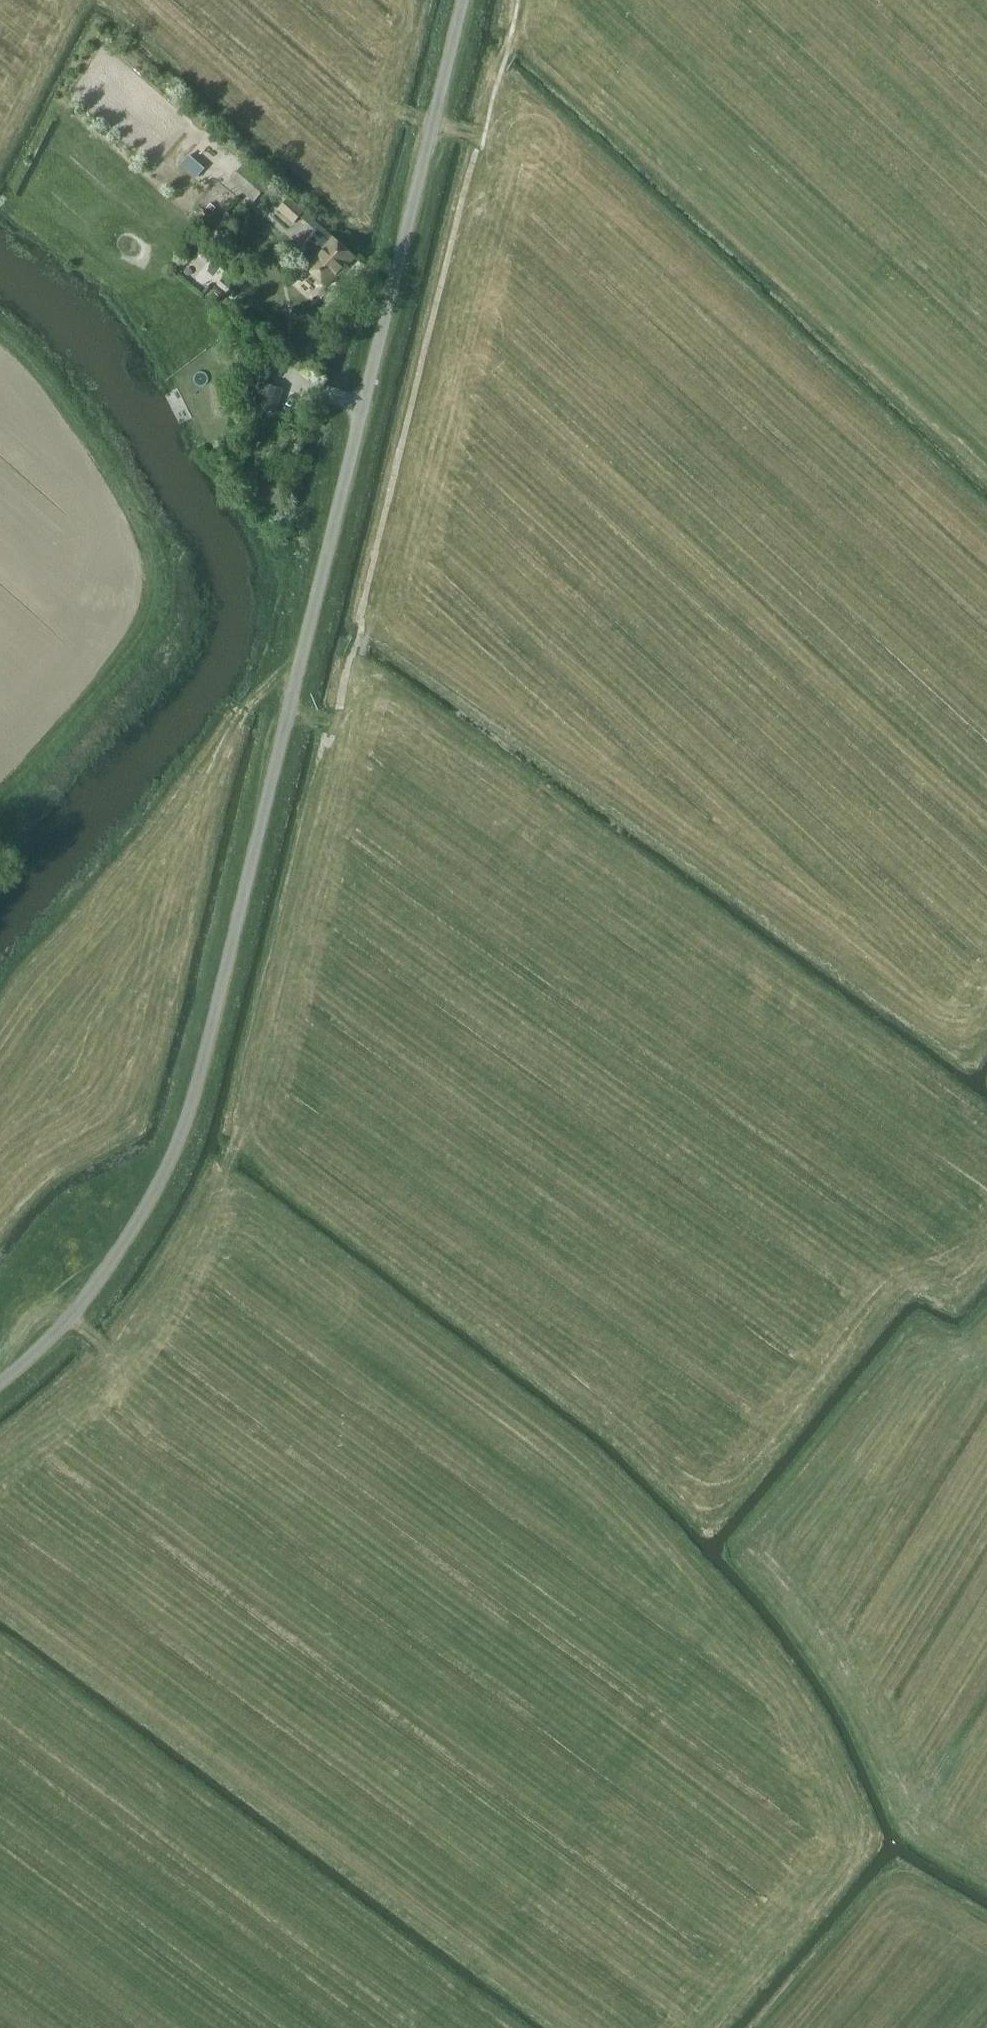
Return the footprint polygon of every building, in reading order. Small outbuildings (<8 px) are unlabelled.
[(254,203),(270,184),(246,163),(230,181),(254,203)] [(191,222),(207,237),(244,196),(227,181),(191,222)] [(356,258),(289,197),(277,210),(293,224),(300,217),(314,231),(292,256),(326,287),(329,284),(331,286),(356,258)] [(297,266),(288,277),(280,270),(252,302),(260,309),(252,318),(276,338),(321,287),(297,266)] [(276,413),(284,389),(261,382),(258,392),(253,390),(248,404),(276,413)]
